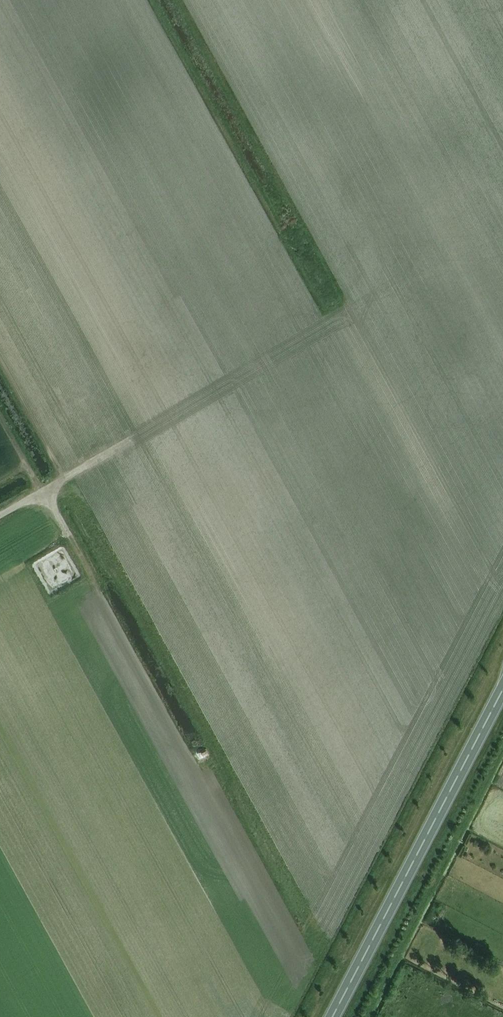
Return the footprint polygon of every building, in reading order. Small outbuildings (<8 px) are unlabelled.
[(221,765),(206,775),(210,780),(224,770),(221,765)] [(484,946),(477,942),(474,947),(481,951),(484,946)]
